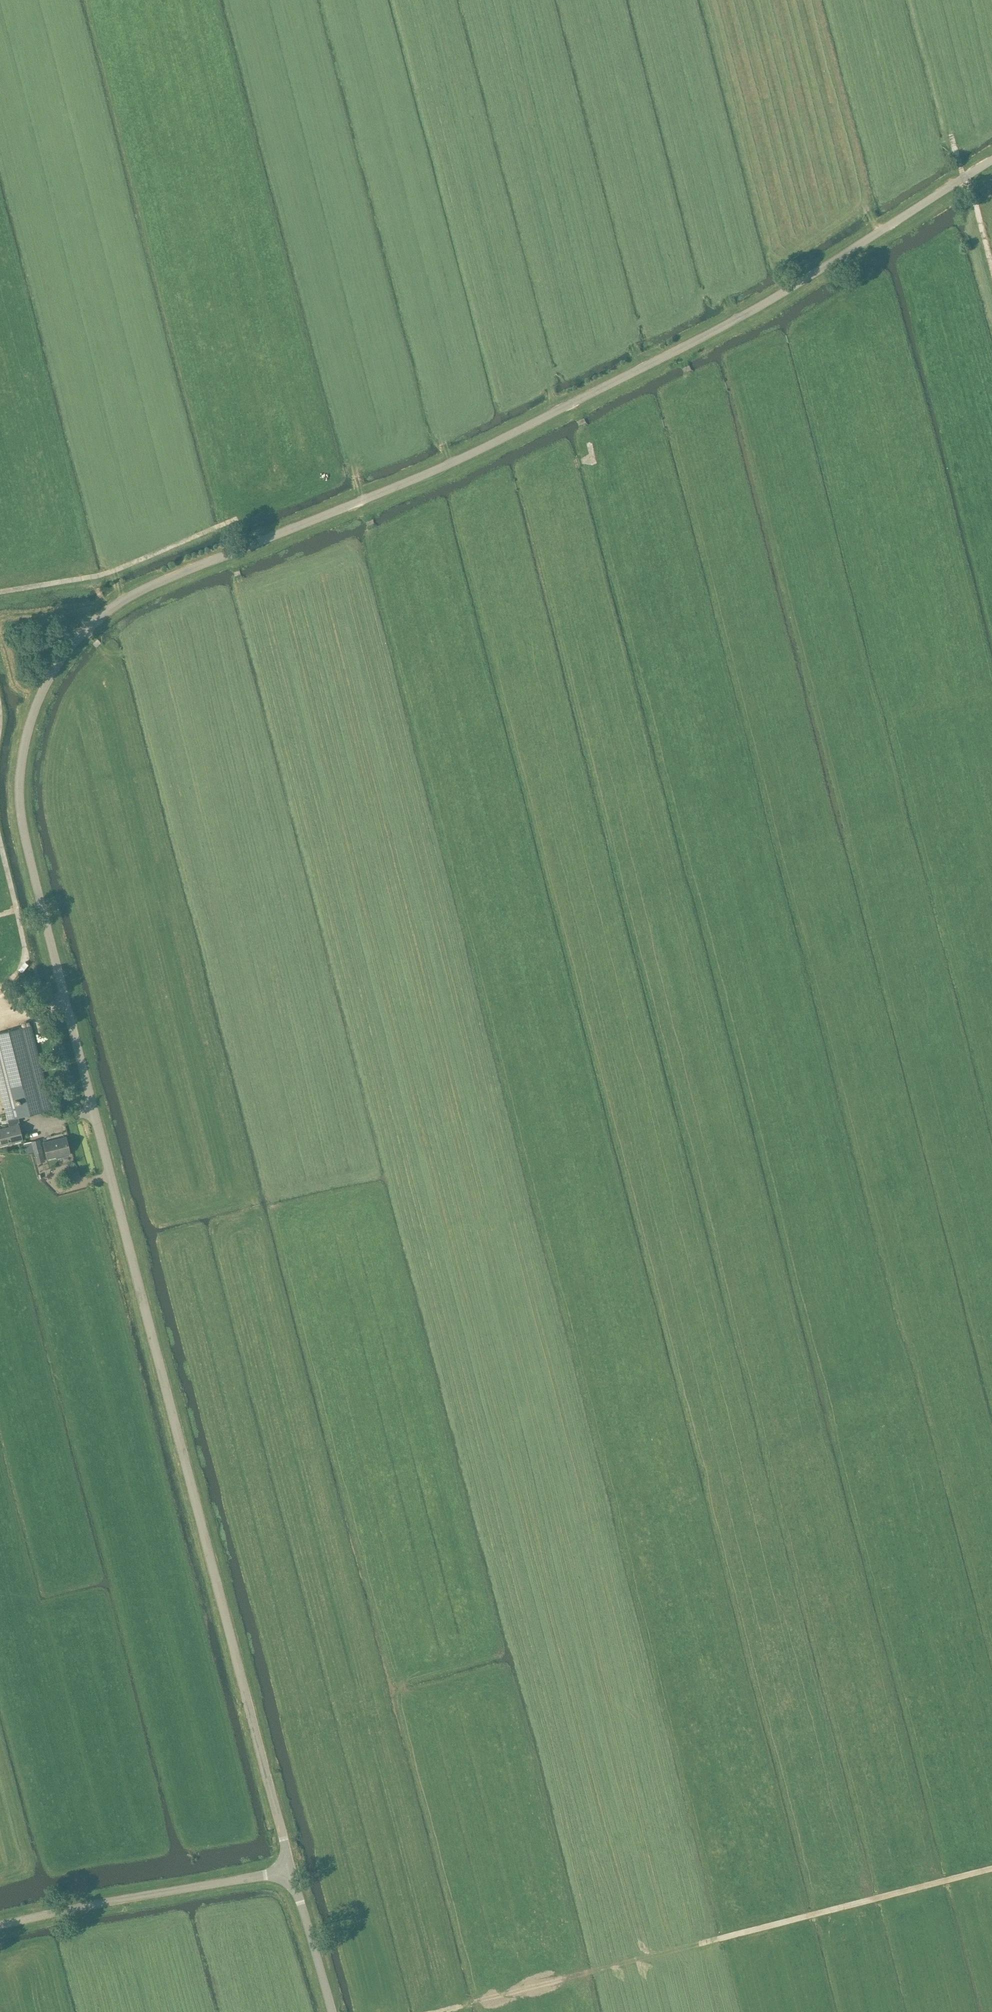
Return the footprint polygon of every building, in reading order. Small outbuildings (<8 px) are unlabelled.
[(8,1120),(16,1118),(15,1118),(51,1109),(51,1107),(56,1106),(55,1099),(49,1101),(31,1025),(0,1032),(0,1090),(7,1120),(8,1120)] [(8,1120),(10,1127),(0,1129),(0,1146),(22,1140),(18,1125),(17,1125),(16,1118),(8,1120)] [(43,1142),(47,1158),(69,1153),(65,1137),(43,1142)] [(25,1154),(33,1152),(36,1163),(45,1161),(39,1140),(23,1144),(25,1154)]
